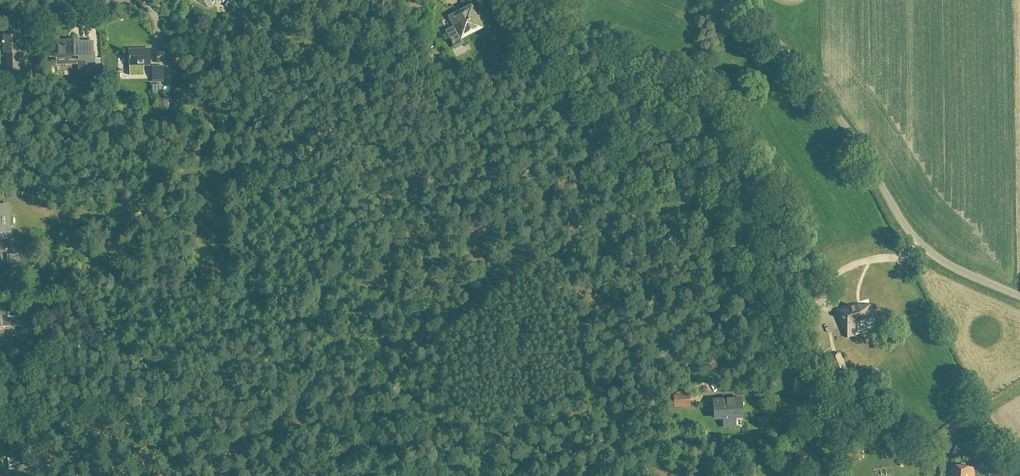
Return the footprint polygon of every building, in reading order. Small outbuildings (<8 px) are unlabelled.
[(228,4),(224,10),(236,16),(239,11),(228,4)] [(455,26),(446,30),(455,48),(463,45),(464,42),(462,38),(483,27),(471,6),(450,17),(455,26)] [(4,35),(4,52),(7,52),(7,70),(20,69),(19,51),(20,51),(20,34),(4,35)] [(95,72),(94,60),(92,60),(91,52),(93,52),(93,41),(79,41),(79,40),(55,40),(55,57),(64,56),(64,58),(78,63),(78,72),(95,72)] [(150,49),(129,49),(129,75),(143,75),(143,65),(150,65),(150,49)] [(159,108),(167,107),(167,96),(159,97),(159,108)] [(11,236),(10,226),(12,226),(12,216),(10,216),(9,204),(0,205),(0,237),(11,236)] [(8,266),(22,265),(21,253),(7,254),(8,266)] [(881,331),(872,301),(843,310),(852,340),(881,331)] [(34,309),(0,311),(0,324),(1,324),(1,327),(34,325),(34,309)] [(834,371),(846,367),(841,353),(838,351),(831,354),(829,357),(832,365),(834,371)] [(675,395),(675,406),(689,405),(689,395),(675,395)] [(724,419),(724,426),(735,425),(734,416),(741,416),(740,409),(742,409),(741,399),(733,399),(733,400),(731,400),(730,399),(715,400),(716,420),(724,419)] [(797,453),(801,465),(819,459),(815,447),(797,453)] [(846,450),(847,458),(862,458),(862,451),(846,450)] [(780,458),(781,462),(793,459),(791,454),(780,458)] [(15,457),(7,458),(8,466),(16,465),(15,457)] [(951,475),(974,475),(975,467),(952,465),(951,475)]
